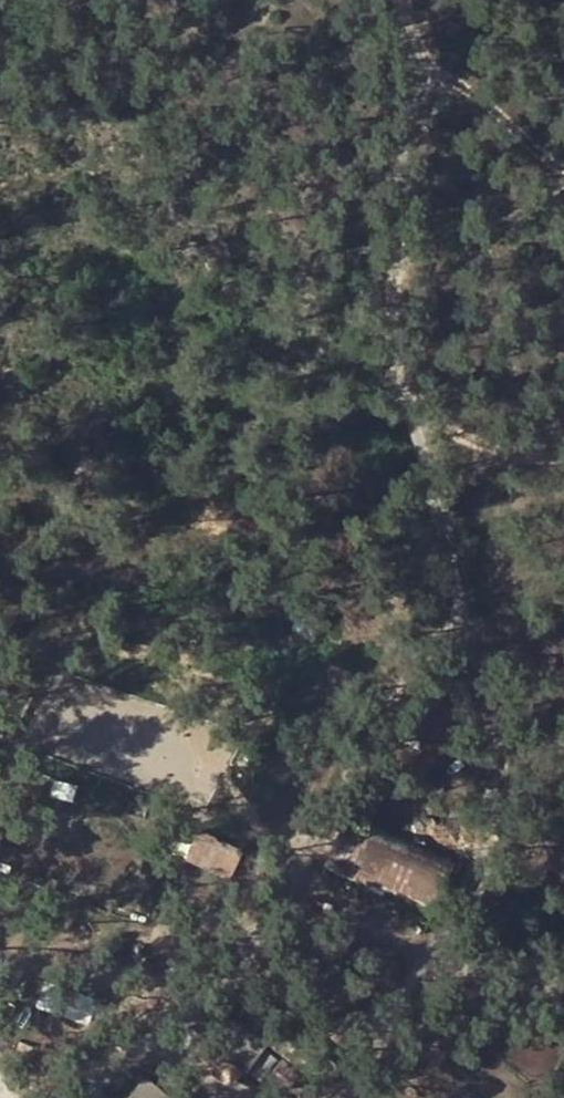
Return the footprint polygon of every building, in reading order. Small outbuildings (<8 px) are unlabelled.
[(217,899),(243,846),(195,824),(170,876),(217,899)] [(429,913),(446,873),(338,827),(321,868),(429,913)] [(250,1070),(271,1046),(234,1018),(217,1041),(214,1044),(250,1070)] [(284,1064),(273,1080),(292,1094),(303,1078),(284,1064)] [(144,1077),(128,1097),(170,1097),(144,1077)]
